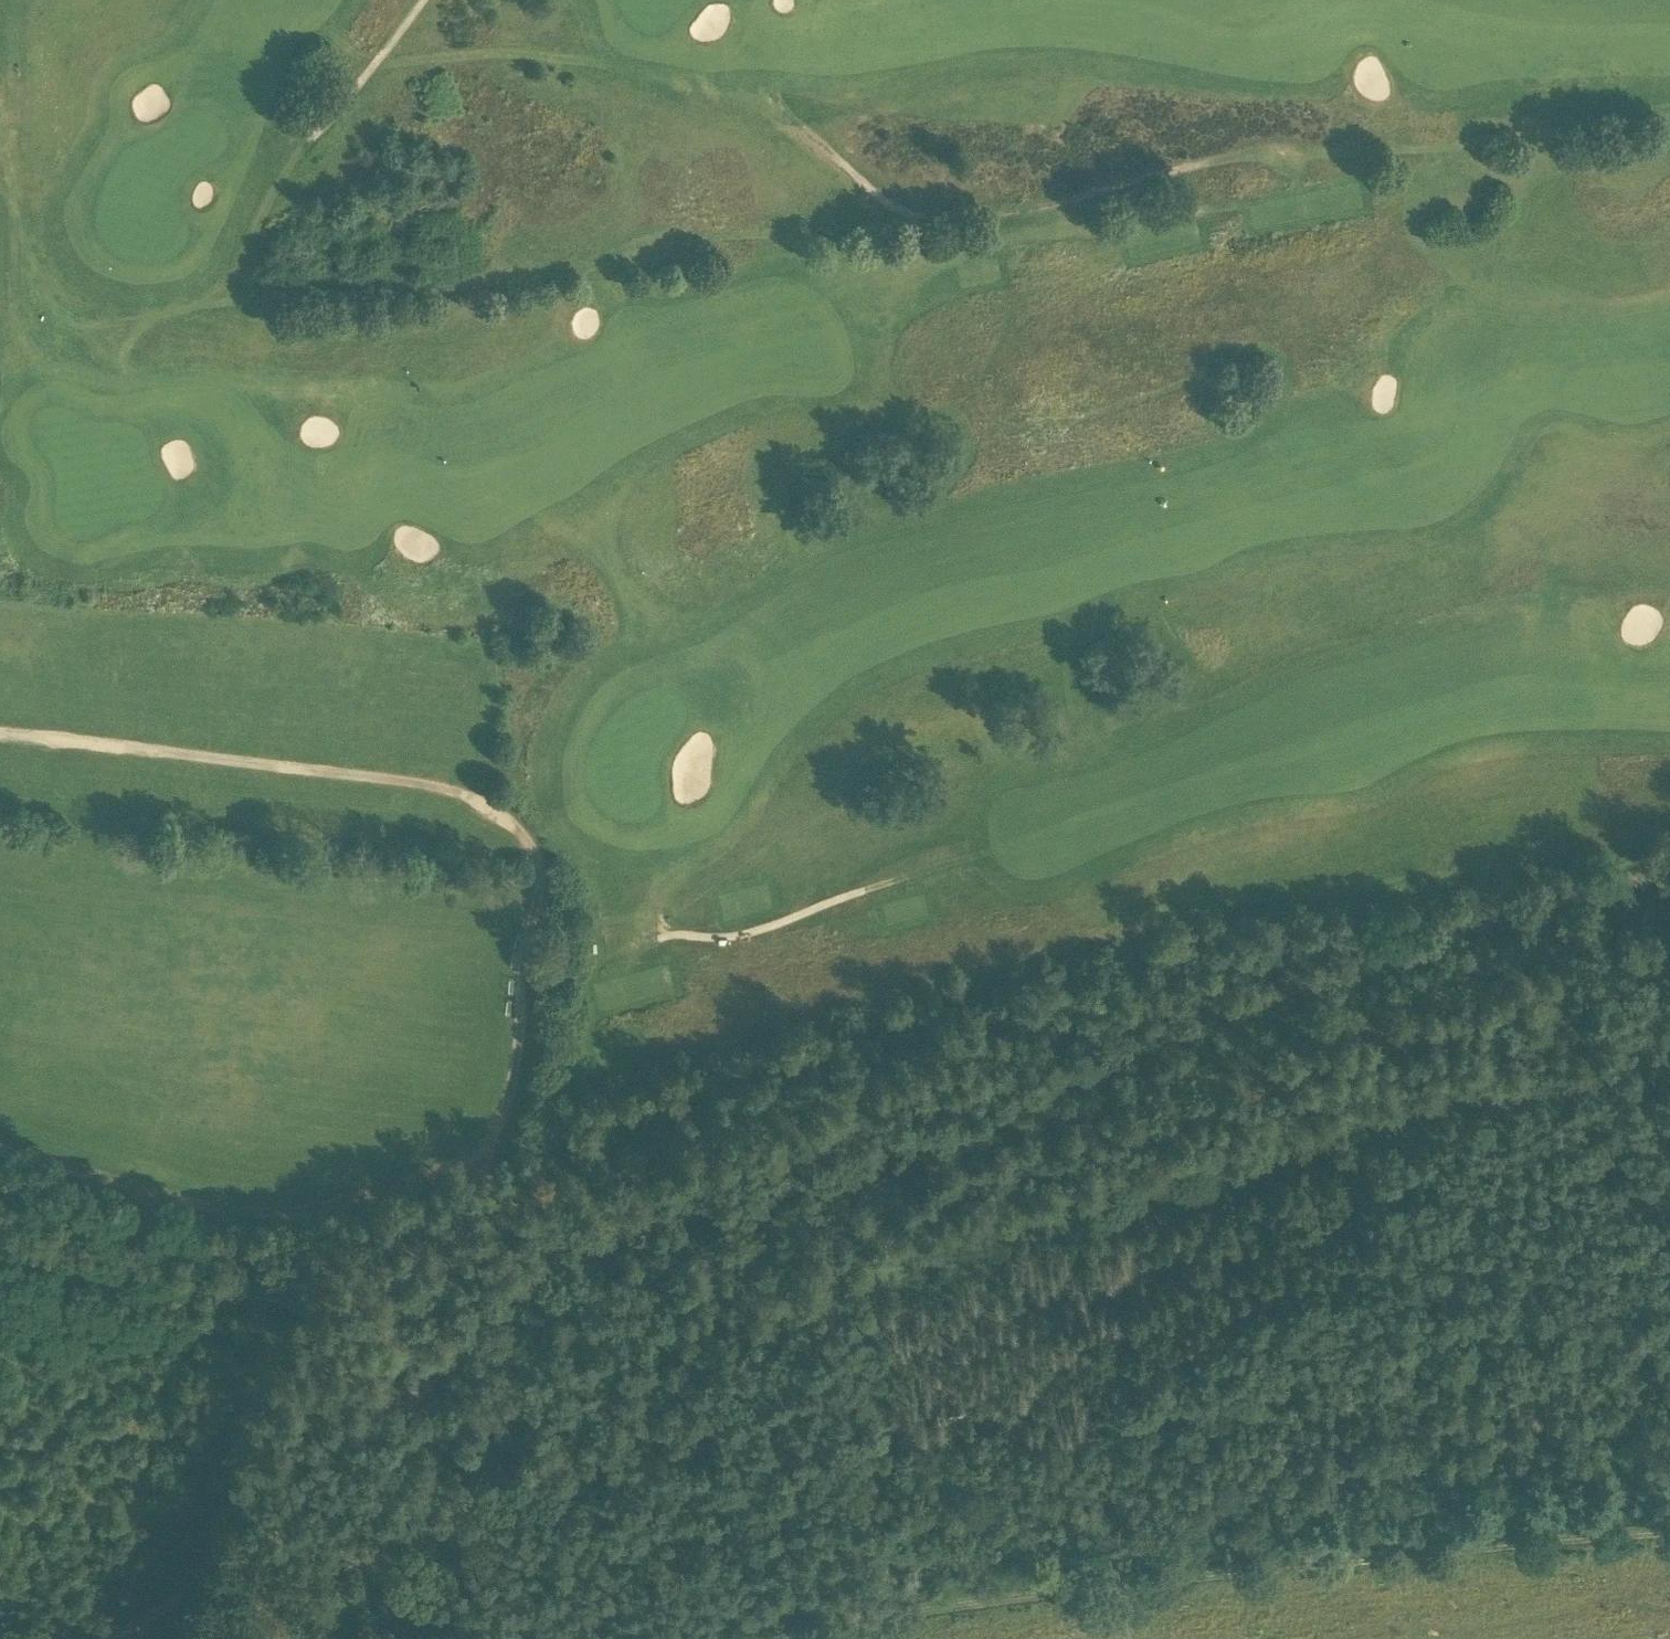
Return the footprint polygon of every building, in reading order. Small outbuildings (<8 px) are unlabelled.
[(165,112),(165,99),(139,99),(139,112),(165,112)] [(307,418),(310,444),(333,441),(329,415),(307,418)]
